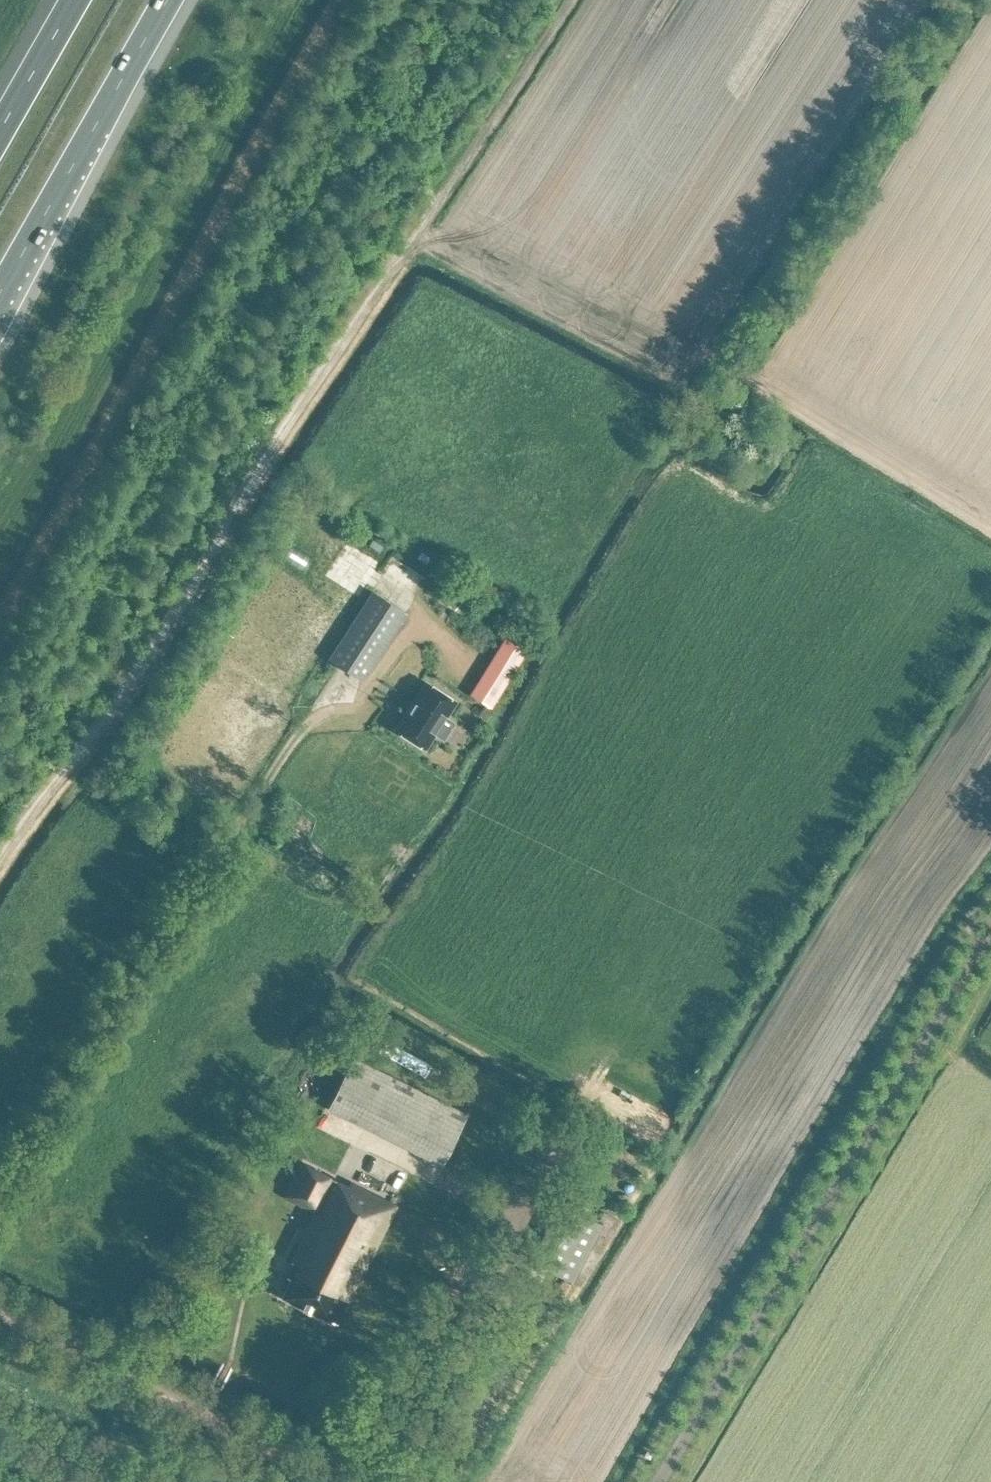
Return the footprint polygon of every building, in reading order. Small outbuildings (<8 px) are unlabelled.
[(363,680),(407,613),(374,591),(329,657),(363,680)] [(456,609),(462,600),(454,595),(449,604),(456,609)] [(482,675),(469,695),(474,699),(489,708),(502,688),(513,668),(524,650),(504,638),(493,656),(482,675)] [(455,699),(426,681),(396,729),(425,747),(434,732),(443,737),(453,721),(444,716),(455,699)] [(467,1113),(352,1056),(332,1097),(447,1154),(467,1113)] [(348,1189),(300,1166),(284,1200),(313,1214),(290,1264),(292,1265),(285,1279),(288,1280),(280,1296),(329,1321),(330,1320),(336,1323),(392,1205),(350,1185),(348,1189)] [(540,1262),(573,1279),(603,1221),(571,1204),(540,1262)] [(273,1268),(278,1259),(266,1252),(261,1261),(273,1268)]
